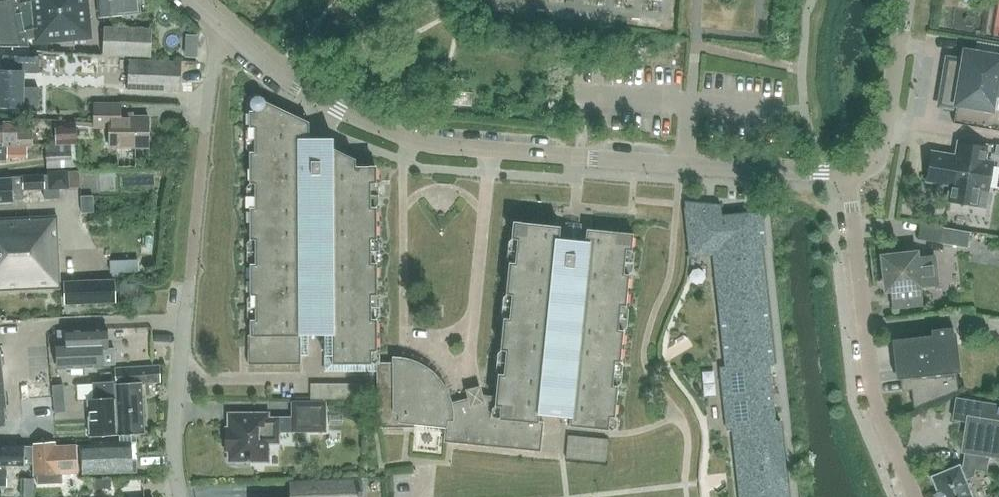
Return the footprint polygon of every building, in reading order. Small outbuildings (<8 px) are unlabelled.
[(28,47),(33,47),(33,44),(29,0),(0,0),(0,47),(28,47)] [(33,44),(92,38),(88,0),(29,0),(33,44)] [(99,17),(139,13),(138,0),(98,0),(99,17)] [(103,54),(151,56),(152,29),(104,27),(103,54)] [(940,105),(956,108),(953,124),(998,131),(998,58),(970,53),(970,54),(965,53),(964,60),(963,60),(963,63),(947,60),(940,105)] [(20,112),(20,114),(37,115),(37,88),(21,87),(21,73),(38,74),(39,56),(2,55),(1,73),(0,73),(0,111),(20,112)] [(127,89),(180,91),(181,62),(129,60),(127,89)] [(414,427),(414,424),(444,427),(443,441),(540,451),(543,422),(537,421),(538,414),(569,417),(568,426),(609,430),(609,429),(607,428),(608,417),(614,417),(617,386),(612,385),(613,374),(621,375),(621,373),(613,373),(614,361),(620,362),(623,330),(617,330),(618,318),(627,319),(627,318),(619,317),(620,305),(625,306),(628,274),(623,274),(624,262),(632,263),(632,262),(624,261),(625,250),(631,250),(632,234),(586,229),(585,241),(580,241),(580,247),(562,245),(562,239),(558,238),(559,226),(513,222),(511,238),(517,239),(515,250),(506,250),(506,251),(515,252),(514,263),(509,263),(506,294),(511,295),(510,306),(501,305),(501,307),(510,308),(509,319),(503,319),(500,350),(505,351),(504,362),(495,361),(495,363),(504,363),(503,375),(498,374),(495,396),(481,395),(479,387),(466,391),(468,398),(451,402),(449,394),(445,386),(440,379),(434,372),(426,367),(419,362),(410,359),(402,357),(393,357),(392,357),(392,363),(379,363),(379,362),(370,362),(370,351),(376,351),(376,319),(370,319),(370,308),(379,308),(379,306),(370,306),(370,295),(375,295),(375,263),(370,263),(370,252),(379,252),(379,250),(370,250),(370,239),(375,239),(375,207),(369,207),(369,196),(378,196),(378,194),(369,194),(369,183),(375,183),(375,166),(355,166),(355,159),(331,148),(324,145),(324,153),(308,153),(308,122),(264,101),(262,98),(259,96),(255,97),(251,99),(250,102),(250,106),(252,109),(252,111),(248,111),(248,128),(254,128),(254,139),(246,139),(246,140),(254,140),(254,152),(249,152),(249,184),(254,184),(254,195),(246,195),(246,196),(254,196),(254,208),(249,208),(249,240),(254,240),(255,251),(246,251),(246,252),(255,252),(255,264),(249,264),(249,295),(255,295),(255,307),(247,307),(247,308),(255,308),(255,320),(249,320),(249,335),(247,335),(247,365),(300,364),(300,355),(307,355),(307,335),(324,335),(324,371),(376,370),(377,427),(414,427)] [(149,117),(121,117),(121,104),(95,104),(95,127),(110,127),(110,146),(148,146),(149,117)] [(71,120),(45,122),(47,141),(73,140),(71,120)] [(14,142),(14,123),(4,123),(4,122),(0,122),(0,142),(14,142)] [(951,185),(948,201),(984,207),(986,191),(991,163),(983,162),(986,148),(958,143),(956,157),(932,153),(927,181),(951,185)] [(49,167),(71,166),(69,145),(48,146),(49,167)] [(101,166),(101,189),(154,191),(154,168),(101,166)] [(45,189),(45,199),(60,199),(60,189),(69,188),(68,172),(48,173),(49,174),(10,176),(10,178),(0,178),(0,203),(11,202),(11,199),(24,199),(23,190),(45,189)] [(764,245),(765,245),(762,212),(722,216),(721,205),(684,202),(690,255),(690,257),(691,257),(713,254),(725,366),(720,366),(727,430),(732,430),(739,496),(788,496),(779,421),(779,420),(774,421),(774,414),(773,407),(771,389),(769,372),(768,365),(773,365),(773,364),(760,245),(764,245)] [(58,252),(56,217),(0,219),(0,254),(58,252)] [(917,240),(939,244),(940,243),(967,248),(970,232),(942,228),(920,224),(917,240)] [(58,252),(0,254),(0,289),(59,287),(58,252)] [(916,254),(906,255),(882,257),(886,291),(890,290),(892,309),(922,305),(919,287),(937,285),(934,256),(916,258),(916,254)] [(139,271),(139,258),(109,259),(109,272),(139,271)] [(66,304),(114,302),(113,280),(65,283),(66,304)] [(120,299),(137,299),(136,283),(119,284),(120,299)] [(66,328),(66,342),(56,342),(58,368),(103,366),(101,342),(110,341),(109,326),(66,328)] [(913,407),(914,408),(958,391),(956,375),(960,375),(956,335),(951,335),(950,328),(930,331),(931,338),(892,342),(897,382),(900,381),(901,392),(918,390),(920,404),(913,407)] [(141,382),(159,381),(159,366),(116,368),(120,434),(144,433),(141,382)] [(38,385),(39,398),(71,397),(70,375),(50,376),(51,384),(38,385)] [(94,382),(94,384),(76,384),(77,400),(88,399),(90,435),(116,434),(113,381),(94,382)] [(966,422),(961,453),(964,453),(962,467),(960,468),(959,466),(957,466),(957,467),(932,477),(931,477),(931,479),(937,493),(936,493),(936,495),(938,494),(939,496),(971,496),(965,481),(974,477),(975,471),(987,473),(989,457),(998,459),(998,404),(954,396),(951,419),(966,422)] [(325,431),(324,403),(292,403),(293,431),(325,431)] [(229,430),(229,437),(228,437),(227,437),(227,438),(226,439),(226,440),(226,451),(229,451),(229,454),(230,456),(231,459),(234,460),(236,461),(251,461),(251,458),(264,458),(264,443),(278,443),(278,419),(267,419),(267,414),(228,414),(229,429),(226,429),(226,430),(229,430)] [(70,442),(69,434),(57,434),(57,442),(70,442)] [(607,440),(568,436),(565,459),(605,463),(607,440)] [(82,475),(133,472),(132,443),(81,445),(82,475)] [(77,446),(63,447),(55,447),(55,444),(33,445),(34,474),(36,474),(37,485),(62,483),(62,473),(78,473),(77,446)] [(25,446),(0,446),(0,465),(25,465),(25,446)] [(111,488),(110,478),(93,478),(94,489),(111,488)] [(292,496),(361,496),(360,479),(333,480),(291,481),(292,496)]
